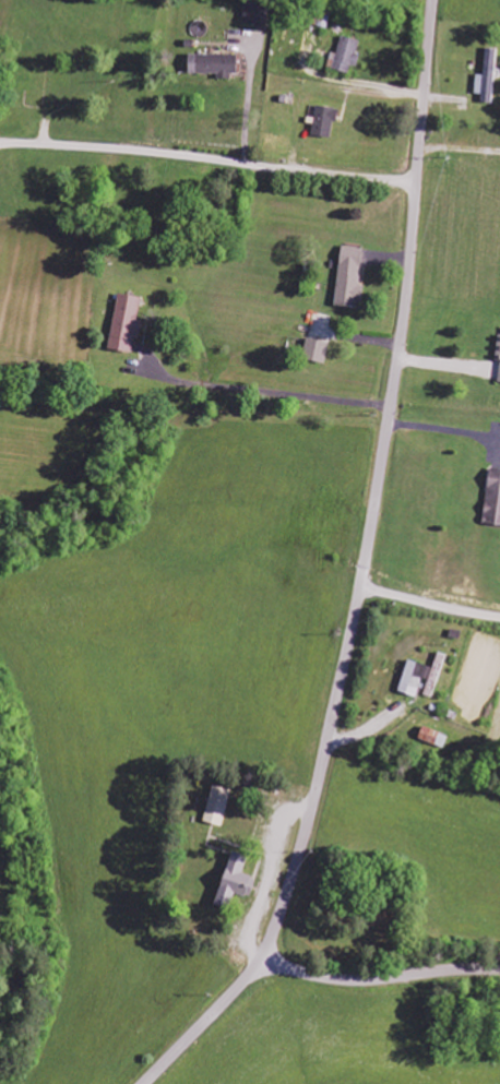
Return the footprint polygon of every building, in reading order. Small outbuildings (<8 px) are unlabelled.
[(266,27),(271,6),(247,0),(242,22),(266,27)] [(351,65),(356,67),(360,55),(356,54),(360,42),(341,37),(332,70),(348,74),(351,65)] [(492,101),(497,50),(486,49),(483,76),(476,75),(474,99),(492,101)] [(237,54),(188,55),(188,74),(217,74),(217,78),(237,78),(237,54)] [(331,139),(337,110),(316,106),(311,135),(331,139)] [(333,304),(361,308),(363,287),(358,286),(363,250),(341,246),(333,304)] [(130,353),(133,338),(138,339),(141,321),(137,321),(140,298),(117,294),(108,350),(130,353)] [(302,360),(324,365),(328,344),(307,339),(302,360)] [(489,469),(483,524),(499,527),(499,471),(489,469)] [(418,740),(443,750),(448,737),(424,727),(418,740)] [(222,828),(232,791),(212,786),(203,823),(222,828)] [(248,859),(234,853),(214,906),(229,911),(235,894),(249,899),(257,879),(242,874),(248,859)]
